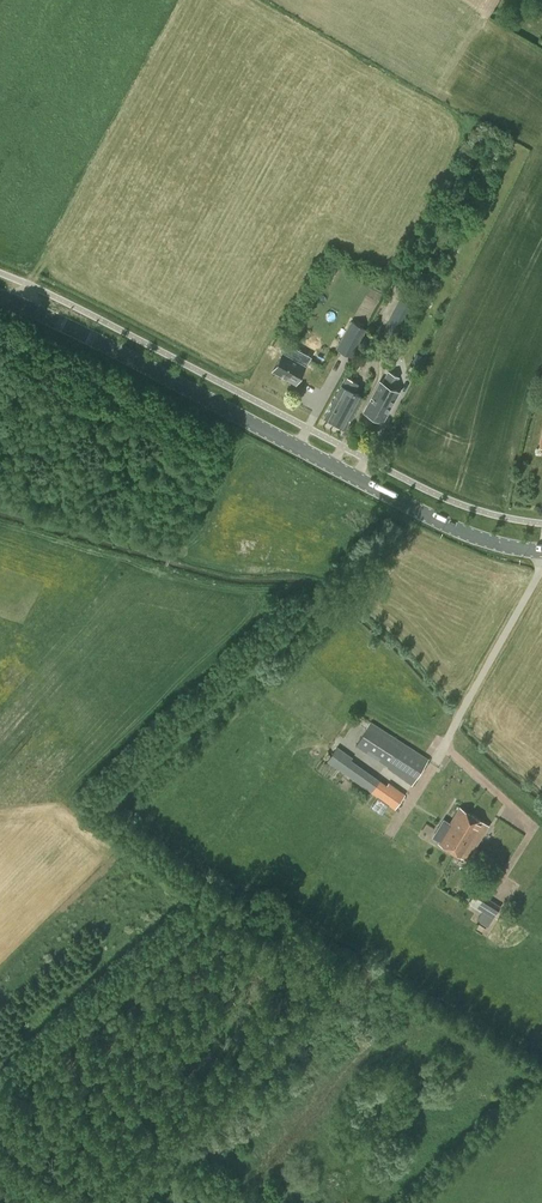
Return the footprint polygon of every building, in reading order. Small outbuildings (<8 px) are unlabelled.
[(395,338),(412,307),(399,300),(382,331),(395,338)] [(351,357),(366,329),(351,320),(336,348),(351,357)] [(306,357),(290,348),(286,354),(282,352),(272,369),(275,370),(275,374),(278,375),(281,374),(295,382),(305,364),(302,363),(306,357)] [(393,388),(399,377),(388,371),(382,382),(381,381),(366,411),(380,419),(396,389),(393,388)] [(344,426),(361,395),(355,391),(359,383),(345,376),(324,415),(344,426)] [(412,785),(429,760),(371,721),(357,743),(389,764),(387,768),(412,785)] [(336,748),(327,761),(342,771),(343,772),(351,760),(352,758),(337,747),(336,748)] [(395,809),(405,794),(388,782),(378,797),(395,809)] [(489,826),(459,807),(450,822),(443,818),(431,837),(438,841),(437,842),(467,861),(489,826)] [(492,919),(501,905),(476,890),(467,903),(481,912),(492,919)] [(488,926),(492,919),(481,912),(476,919),(488,926)]
